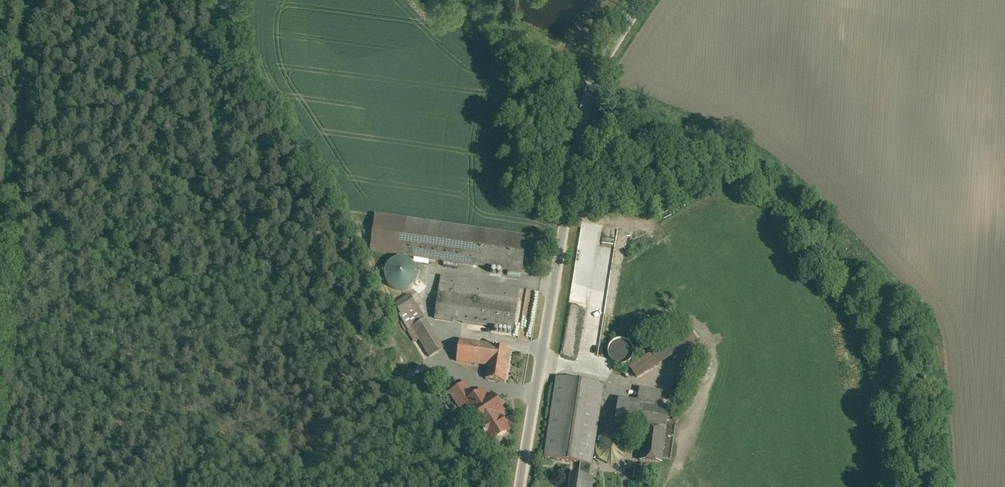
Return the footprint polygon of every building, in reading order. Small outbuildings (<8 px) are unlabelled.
[(408,219),(376,215),(371,249),(403,254),(408,219)] [(527,237),(408,219),(403,254),(522,271),(527,237)] [(460,278),(442,276),(436,318),(454,321),(460,278)] [(520,287),(469,280),(467,297),(517,304),(520,287)] [(426,319),(411,294),(396,304),(401,313),(400,314),(409,329),(413,327),(426,319)] [(517,304),(467,297),(463,322),(514,330),(517,304)] [(629,356),(638,370),(696,331),(687,318),(629,356)] [(445,348),(426,319),(413,327),(431,356),(445,348)] [(510,350),(492,347),(493,345),(460,340),(457,361),(471,363),(472,359),(508,364),(510,350)] [(508,364),(472,359),(471,363),(489,365),(487,379),(505,382),(508,364)] [(604,384),(558,377),(545,457),(581,463),(592,464),(604,384)] [(466,383),(451,392),(461,408),(467,403),(475,397),(466,383)] [(488,398),(484,392),(475,397),(467,403),(471,409),(471,413),(474,417),(477,418),(482,425),(481,426),(492,442),(496,442),(500,439),(501,436),(507,432),(501,422),(504,420),(500,414),(503,412),(492,395),(488,398)] [(670,407),(619,399),(616,423),(644,427),(641,460),(662,462),(665,431),(666,431),(670,407)] [(579,476),(572,475),(570,486),(592,486),(593,479),(590,478),(592,464),(581,463),(579,476)]
